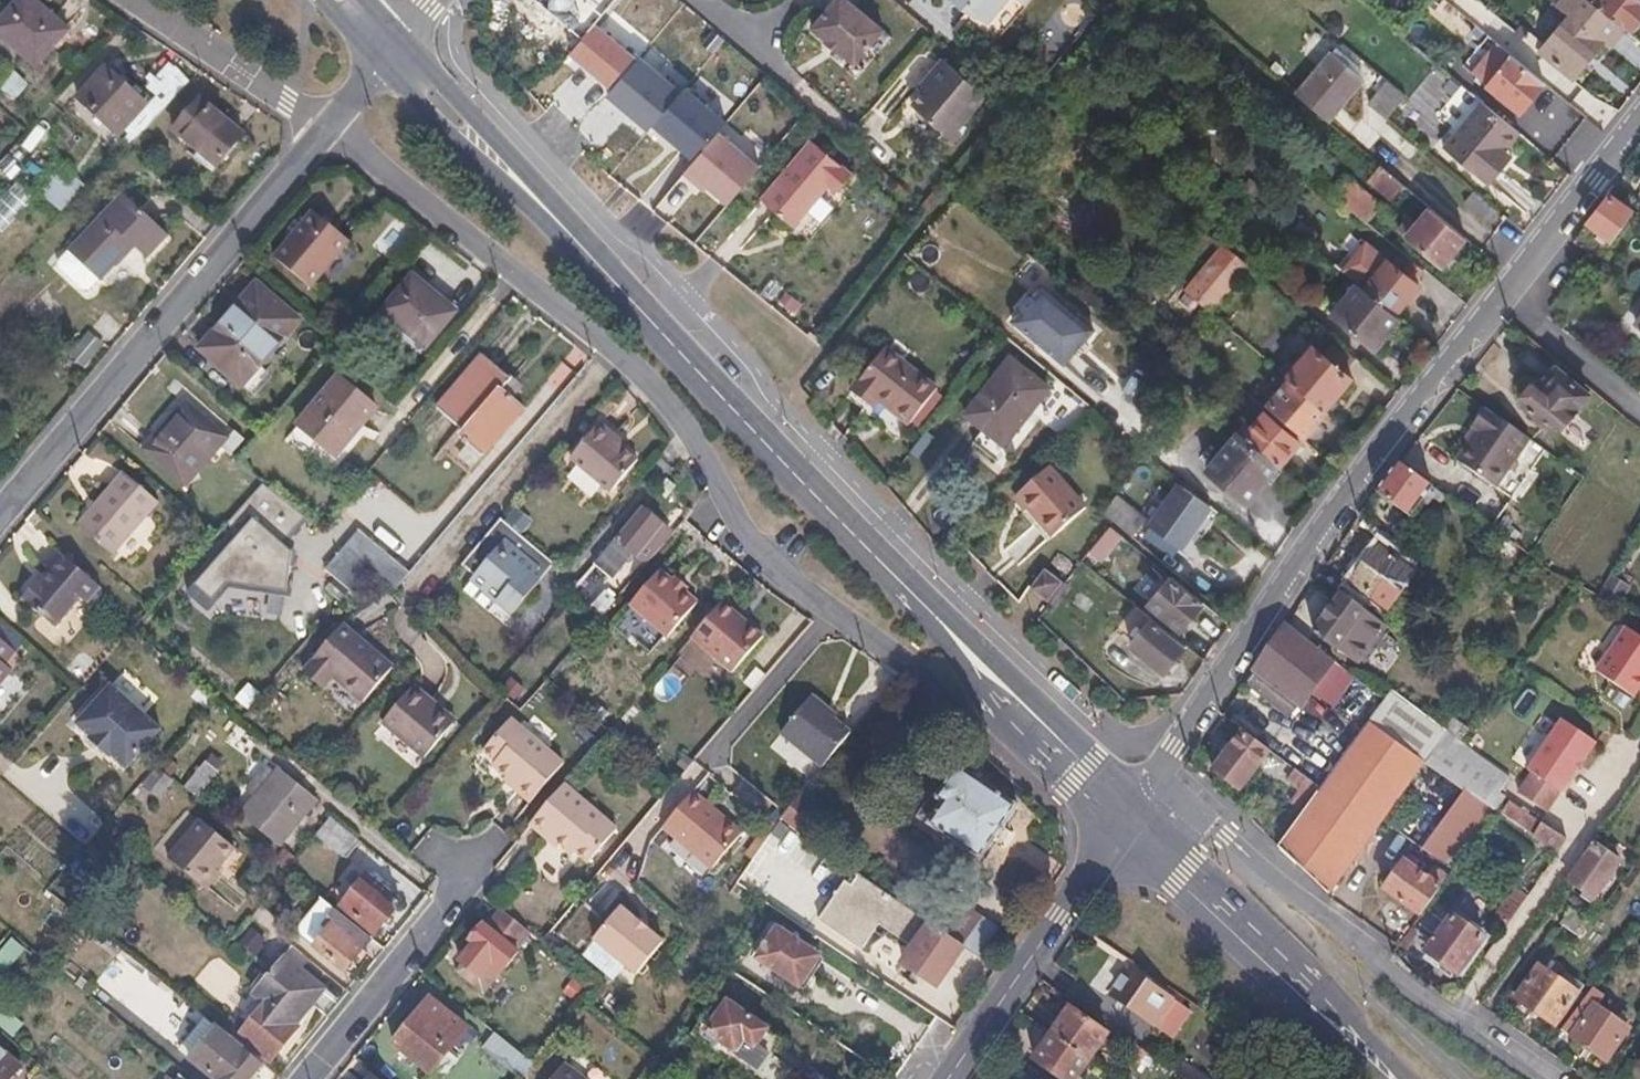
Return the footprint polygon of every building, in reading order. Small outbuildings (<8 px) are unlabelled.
[(36,70),(68,34),(30,0),(22,0),(0,25),(0,38),(36,70)] [(589,36),(599,24),(618,0),(543,0),(589,36)] [(825,37),(824,39),(837,51),(840,49),(854,61),(883,28),(851,0),(833,0),(811,25),(825,37)] [(1007,0),(961,0),(988,23),(1007,0)] [(1587,0),(1582,0),(1570,14),(1569,13),(1538,49),(1571,76),(1602,40),(1601,38),(1615,22),(1590,3),(1587,0)] [(1615,22),(1627,33),(1639,16),(1639,0),(1592,0),(1590,3),(1615,22)] [(640,59),(599,24),(589,36),(571,59),(608,94),(615,86),(640,59)] [(1543,82),(1499,45),(1476,75),(1519,111),(1543,82)] [(1434,60),(1423,51),(1394,86),(1405,95),(1434,60)] [(615,86),(653,123),(679,94),(684,86),(647,52),(640,59),(615,86)] [(1331,52),(1295,94),(1326,120),(1361,78),(1331,52)] [(908,104),(912,108),(937,130),(936,134),(942,139),(949,139),(953,133),(953,130),(981,97),(938,59),(920,79),(925,83),(918,91),(908,104)] [(78,99),(119,137),(146,109),(105,71),(78,99)] [(28,87),(14,74),(0,88),(0,91),(14,103),(28,87)] [(913,87),(918,91),(925,83),(920,79),(913,87)] [(1405,95),(1394,86),(1386,79),(1368,101),(1387,117),(1405,95)] [(719,131),(679,94),(653,123),(646,130),(683,167),(693,157),(719,131)] [(1516,128),(1477,96),(1439,144),(1478,176),(1480,175),(1486,181),(1501,163),(1493,157),(1502,146),(1516,128)] [(244,140),(199,103),(173,134),(217,171),(244,140)] [(937,130),(912,108),(910,112),(936,134),(937,130)] [(768,159),(728,123),(719,131),(693,157),(736,199),(768,159)] [(809,139),(761,197),(793,225),(825,186),(834,194),(851,173),(809,139)] [(1509,152),(1502,146),(1493,157),(1501,163),(1509,152)] [(86,183),(60,161),(37,189),(62,210),(86,183)] [(1392,199),(1404,185),(1378,163),(1366,178),(1392,199)] [(1330,192),(1365,221),(1380,202),(1345,174),(1330,192)] [(1634,211),(1611,194),(1588,223),(1612,241),(1634,211)] [(100,283),(133,246),(148,259),(167,237),(122,197),(69,255),(100,283)] [(1442,262),(1464,236),(1430,206),(1407,233),(1442,262)] [(276,256),(311,285),(348,241),(312,212),(276,256)] [(1362,288),(1395,314),(1409,297),(1404,293),(1414,281),(1366,241),(1342,271),(1346,274),(1362,288)] [(1201,305),(1239,260),(1220,244),(1182,288),(1201,305)] [(100,283),(69,255),(59,267),(61,273),(82,293),(91,292),(100,283)] [(1374,348),(1400,318),(1394,314),(1362,288),(1346,274),(1333,290),(1343,298),(1331,312),(1374,348)] [(425,344),(453,311),(412,278),(385,311),(425,344)] [(1092,328),(1033,278),(1002,317),(1059,369),(1092,328)] [(1419,285),(1414,281),(1404,293),(1409,297),(1419,285)] [(241,385),(298,320),(256,283),(199,349),(241,385)] [(1173,318),(1166,325),(1176,333),(1182,326),(1173,318)] [(1288,379),(1324,409),(1349,380),(1308,345),(1284,375),(1288,379)] [(879,399),(909,423),(935,388),(886,350),(852,391),(872,408),(879,399)] [(469,442),(457,456),(471,468),(522,408),(511,398),(522,386),(512,377),(511,379),(481,354),(437,407),(463,430),(459,433),(469,442)] [(1004,444),(1048,389),(1009,358),(965,414),(1004,444)] [(1524,393),(1563,425),(1589,392),(1557,366),(1541,385),(1535,380),(1524,393)] [(337,378),(297,424),(335,454),(374,409),(337,378)] [(1306,433),(1324,409),(1288,379),(1269,402),(1306,433)] [(225,442),(206,464),(217,472),(243,443),(176,385),(170,391),(177,397),(144,437),(146,440),(140,448),(146,453),(186,406),(225,442)] [(185,488),(206,464),(225,442),(186,406),(146,453),(185,488)] [(1531,439),(1488,409),(1474,428),(1478,431),(1457,462),(1496,489),(1531,439)] [(1262,414),(1244,436),(1279,464),(1296,444),(1262,414)] [(613,436),(617,430),(603,418),(573,453),(613,488),(639,457),(623,444),(613,436)] [(627,439),(617,430),(613,436),(623,444),(627,439)] [(1278,466),(1238,433),(1207,470),(1245,504),(1278,466)] [(1432,484),(1402,463),(1380,492),(1410,514),(1432,484)] [(1049,467),(1016,495),(1050,537),(1084,509),(1049,467)] [(113,558),(159,506),(125,476),(79,528),(113,558)] [(239,507),(248,516),(179,594),(201,612),(222,591),(284,597),(290,548),(281,541),(303,515),(259,483),(239,507)] [(1181,546),(1209,507),(1178,484),(1149,523),(1181,546)] [(1145,519),(1115,494),(1103,512),(1132,536),(1145,519)] [(1217,512),(1210,505),(1209,507),(1181,546),(1179,550),(1186,556),(1217,512)] [(667,527),(642,507),(616,538),(595,563),(602,569),(612,577),(633,553),(641,559),(667,527)] [(1386,510),(1377,523),(1394,536),(1403,523),(1386,510)] [(549,555),(501,514),(469,553),(481,565),(471,577),(484,588),(483,589),(496,600),(497,599),(511,612),(538,581),(532,576),(549,555)] [(358,528),(342,547),(368,568),(393,590),(409,571),(358,528)] [(1516,562),(1525,549),(1502,533),(1493,546),(1516,562)] [(368,568),(342,547),(324,569),(350,590),(368,568)] [(1384,599),(1405,568),(1380,550),(1358,580),(1384,599)] [(39,590),(35,586),(21,602),(56,632),(80,604),(88,609),(102,593),(64,560),(49,578),(39,590)] [(576,585),(579,588),(587,578),(592,581),(602,569),(595,563),(576,585)] [(682,589),(670,579),(658,568),(627,605),(665,637),(696,601),(682,589)] [(1047,602),(1060,584),(1044,571),(1031,589),(1047,602)] [(45,574),(35,586),(39,590),(49,578),(45,574)] [(673,576),(670,579),(682,589),(685,586),(673,576)] [(1179,629),(1201,602),(1170,576),(1147,603),(1179,629)] [(576,585),(565,597),(578,607),(589,595),(579,588),(576,585)] [(1315,631),(1339,648),(1358,661),(1386,622),(1374,613),(1344,591),(1315,631)] [(734,613),(721,601),(690,637),(731,673),(762,636),(744,621),(741,623),(732,615),(734,613)] [(744,621),(734,613),(732,615),(741,623),(744,621)] [(1164,670),(1184,645),(1150,617),(1130,643),(1164,670)] [(1337,661),(1288,622),(1255,671),(1261,675),(1276,687),(1296,703),(1304,709),(1316,692),(1337,661)] [(334,676),(365,703),(395,668),(345,624),(314,660),(316,660),(306,672),(324,687),(334,676)] [(1626,624),(1596,669),(1633,693),(1639,683),(1639,634),(1626,624)] [(0,643),(0,690),(23,663),(0,643)] [(1356,676),(1337,661),(1316,692),(1335,706),(1351,683),(1356,676)] [(1296,703),(1255,671),(1247,682),(1289,714),(1296,703)] [(111,686),(77,724),(92,737),(90,740),(110,756),(112,755),(127,767),(160,729),(111,686)] [(417,686),(383,724),(425,761),(454,728),(428,706),(433,700),(417,686)] [(1425,762),(1448,729),(1392,688),(1381,704),(1321,787),(1306,808),(1280,845),(1330,892),(1425,762)] [(834,713),(815,697),(784,734),(824,768),(852,734),(831,716),(834,713)] [(491,765),(503,775),(515,787),(513,790),(527,803),(562,764),(510,717),(482,748),(494,760),(491,765)] [(1563,718),(1515,794),(1547,817),(1597,741),(1563,718)] [(1240,788),(1270,749),(1243,729),(1213,767),(1240,788)] [(1512,775),(1468,743),(1448,729),(1425,762),(1465,790),(1424,848),(1454,871),(1506,796),(1500,792),(1512,775)] [(824,768),(784,734),(773,747),(814,781),(824,768)] [(694,762),(695,761),(686,754),(679,763),(687,770),(694,762)] [(218,775),(205,764),(183,790),(197,800),(218,775)] [(934,797),(917,820),(979,862),(1019,805),(960,766),(937,799),(934,797)] [(246,790),(254,798),(274,775),(264,767),(246,790)] [(274,775),(254,798),(240,816),(279,849),(317,804),(277,771),(274,775)] [(1306,808),(1321,787),(1301,772),(1299,771),(1291,783),(1305,792),(1298,802),(1306,808)] [(515,787),(503,775),(499,779),(513,790),(515,787)] [(688,798),(657,836),(707,876),(738,839),(688,798)] [(780,822),(801,839),(820,815),(800,798),(785,816),(780,822)] [(1535,833),(1543,821),(1511,799),(1502,811),(1535,833)] [(601,848),(549,803),(514,844),(528,857),(531,853),(544,865),(548,860),(562,872),(572,882),(601,848)] [(53,816),(81,840),(91,829),(63,805),(53,816)] [(345,862),(360,844),(330,820),(315,838),(345,862)] [(1559,850),(1568,837),(1543,821),(1535,833),(1559,850)] [(235,851),(202,823),(168,863),(207,895),(222,877),(217,873),(235,851)] [(1621,859),(1593,840),(1568,877),(1596,896),(1621,859)] [(558,877),(562,872),(548,860),(544,865),(558,877)] [(1386,888),(1424,914),(1443,885),(1429,875),(1406,860),(1386,888)] [(1429,875),(1443,885),(1450,876),(1435,866),(1429,875)] [(928,926),(872,888),(860,879),(852,890),(844,885),(818,923),(860,953),(878,928),(911,951),(901,966),(936,989),(962,949),(928,926)] [(341,911),(373,938),(396,911),(363,884),(341,911)] [(1499,913),(1510,921),(1528,895),(1517,887),(1499,913)] [(370,941),(321,902),(299,929),(300,937),(344,973),(370,941)] [(1418,932),(1432,942),(1453,912),(1439,902),(1418,932)] [(944,904),(928,926),(962,949),(977,926),(944,904)] [(633,923),(619,911),(604,928),(602,921),(582,905),(555,938),(575,954),(588,939),(635,977),(661,946),(646,934),(644,936),(631,926),(633,923)] [(1580,936),(1589,924),(1572,911),(1563,923),(1580,936)] [(1453,912),(1432,942),(1425,950),(1457,973),(1484,934),(1453,912)] [(513,955),(519,947),(492,925),(487,931),(483,929),(470,945),(473,948),(459,965),(463,969),(456,977),(481,998),(496,980),(515,957),(513,955)] [(817,960),(776,932),(758,961),(799,988),(817,960)] [(282,958),(269,973),(250,997),(262,1006),(236,1039),(269,1065),(298,1031),(293,1028),(323,992),(282,958)] [(1542,964),(1519,997),(1557,1023),(1580,991),(1542,964)] [(1128,970),(1111,994),(1155,1025),(1172,1002),(1128,970)] [(1595,985),(1563,1028),(1608,1060),(1631,1025),(1598,1003),(1605,992),(1595,985)] [(392,1047),(429,1077),(446,1057),(467,1031),(430,1001),(392,1047)] [(1190,1015),(1172,1002),(1155,1025),(1173,1039),(1190,1015)] [(726,1005),(714,1023),(708,1018),(695,1038),(752,1078),(754,1078),(780,1042),(726,1005)] [(1051,1032),(1090,1059),(1107,1034),(1069,1006),(1051,1032)] [(188,1064),(216,1030),(206,1022),(178,1056),(188,1064)] [(241,1050),(216,1030),(188,1064),(206,1078),(254,1078),(263,1068),(241,1050)] [(1090,1059),(1051,1032),(1032,1058),(1062,1078),(1075,1078),(1090,1059)] [(533,1068),(494,1036),(481,1052),(513,1078),(524,1078),(533,1068)] [(21,1071),(0,1053),(0,1078),(14,1078),(21,1071)] [(429,1077),(428,1078),(446,1078),(457,1065),(446,1057),(429,1077)] [(1186,1078),(1211,1078),(1183,1060),(1175,1071),(1186,1078)] [(556,1065),(546,1078),(577,1078),(556,1065)]
